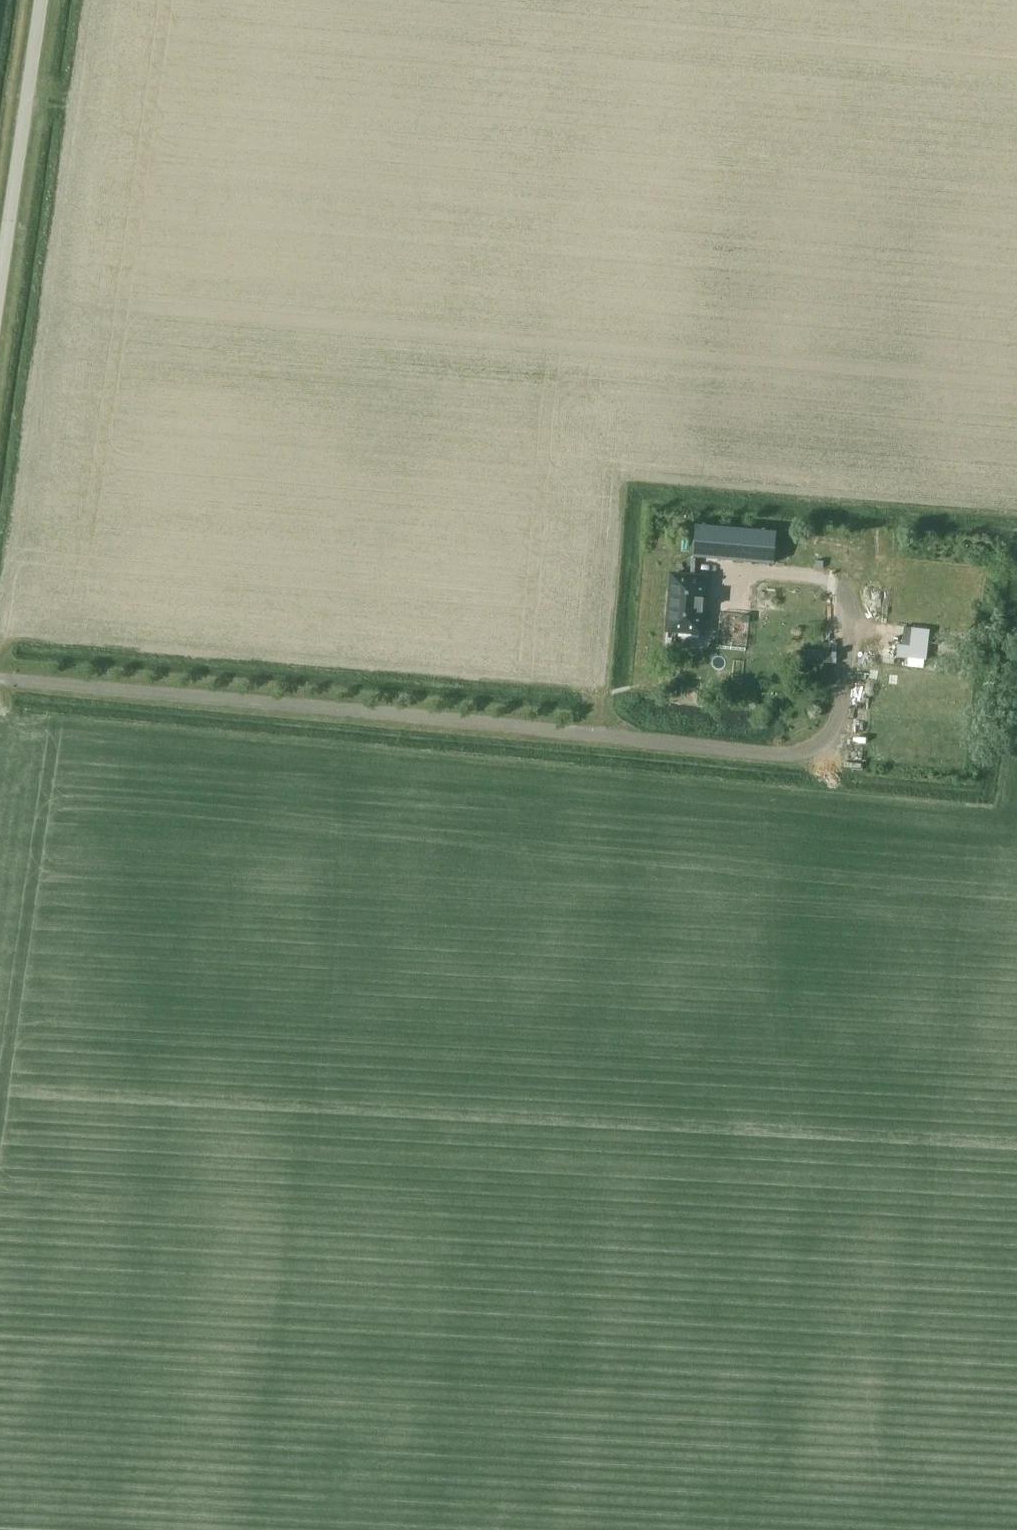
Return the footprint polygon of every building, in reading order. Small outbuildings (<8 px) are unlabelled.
[(697,524),(694,556),(774,563),(777,531),(697,524)] [(673,574),(668,629),(703,632),(708,577),(673,574)] [(929,641),(930,629),(912,626),(910,645),(898,643),(897,656),(909,657),(908,666),(923,668),(925,659),(937,660),(940,643),(929,641)]
